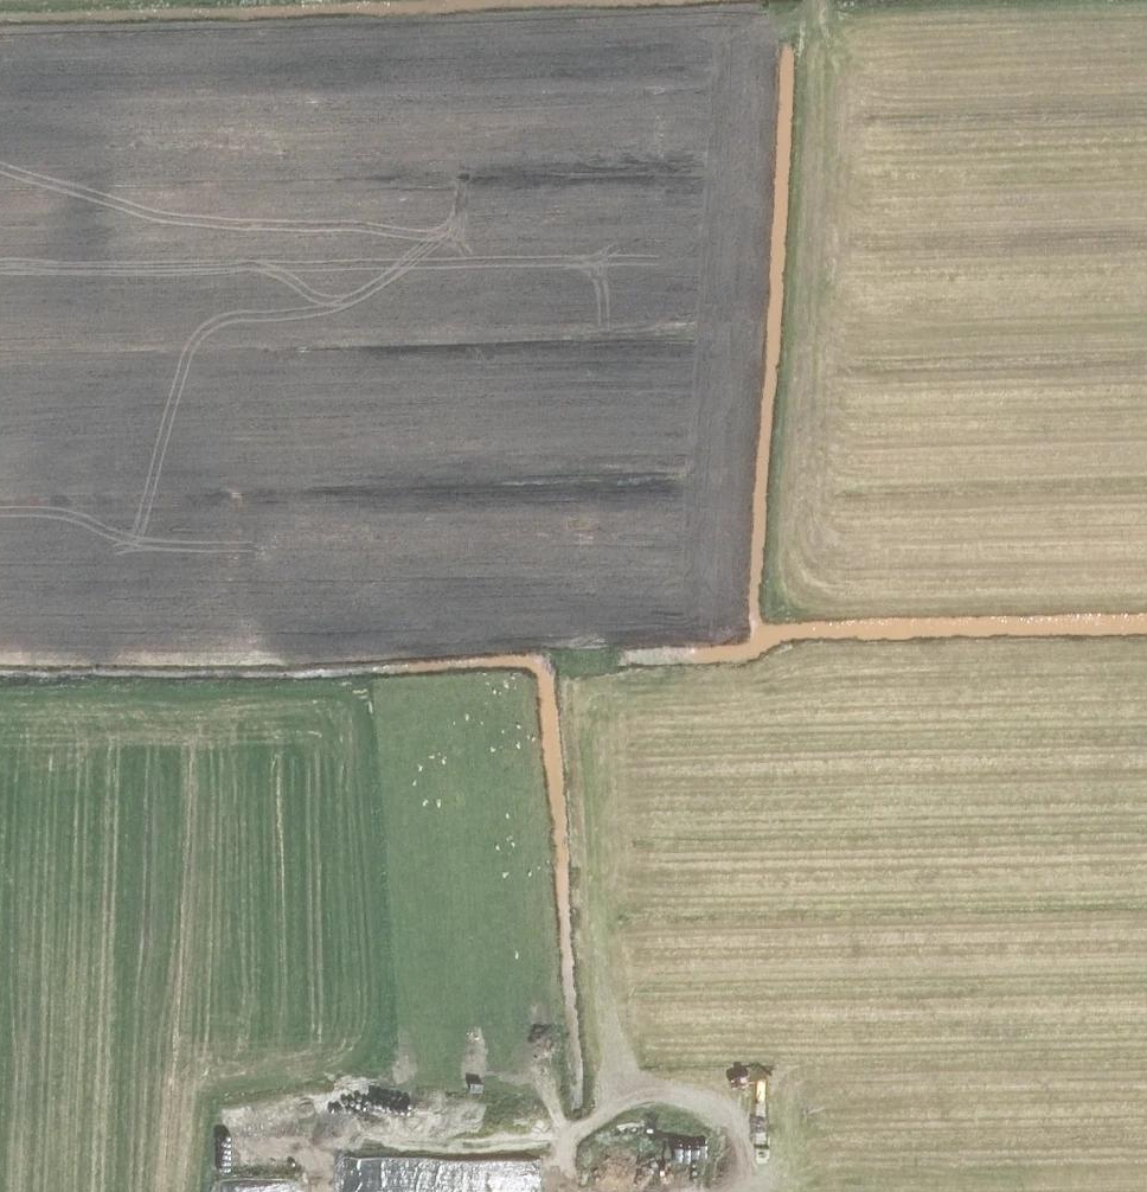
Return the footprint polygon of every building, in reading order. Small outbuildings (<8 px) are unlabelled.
[(682,1161),(707,1162),(707,1142),(682,1141),(682,1161)] [(263,1184),(264,1191),(296,1191),(295,1180),(263,1184)]
